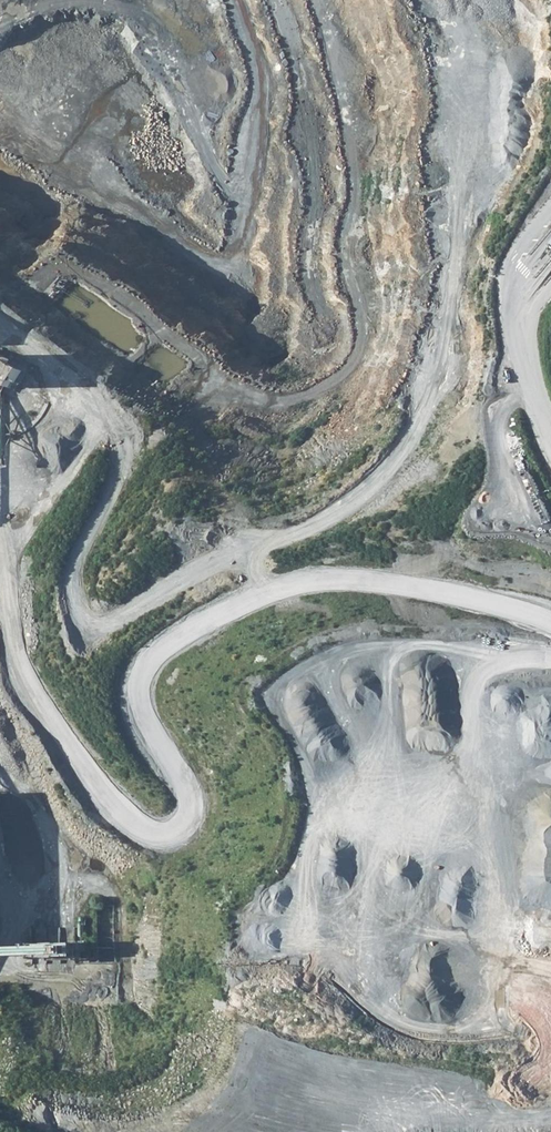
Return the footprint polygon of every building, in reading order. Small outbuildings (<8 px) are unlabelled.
[(15,389),(25,370),(0,357),(0,381),(15,389)]
